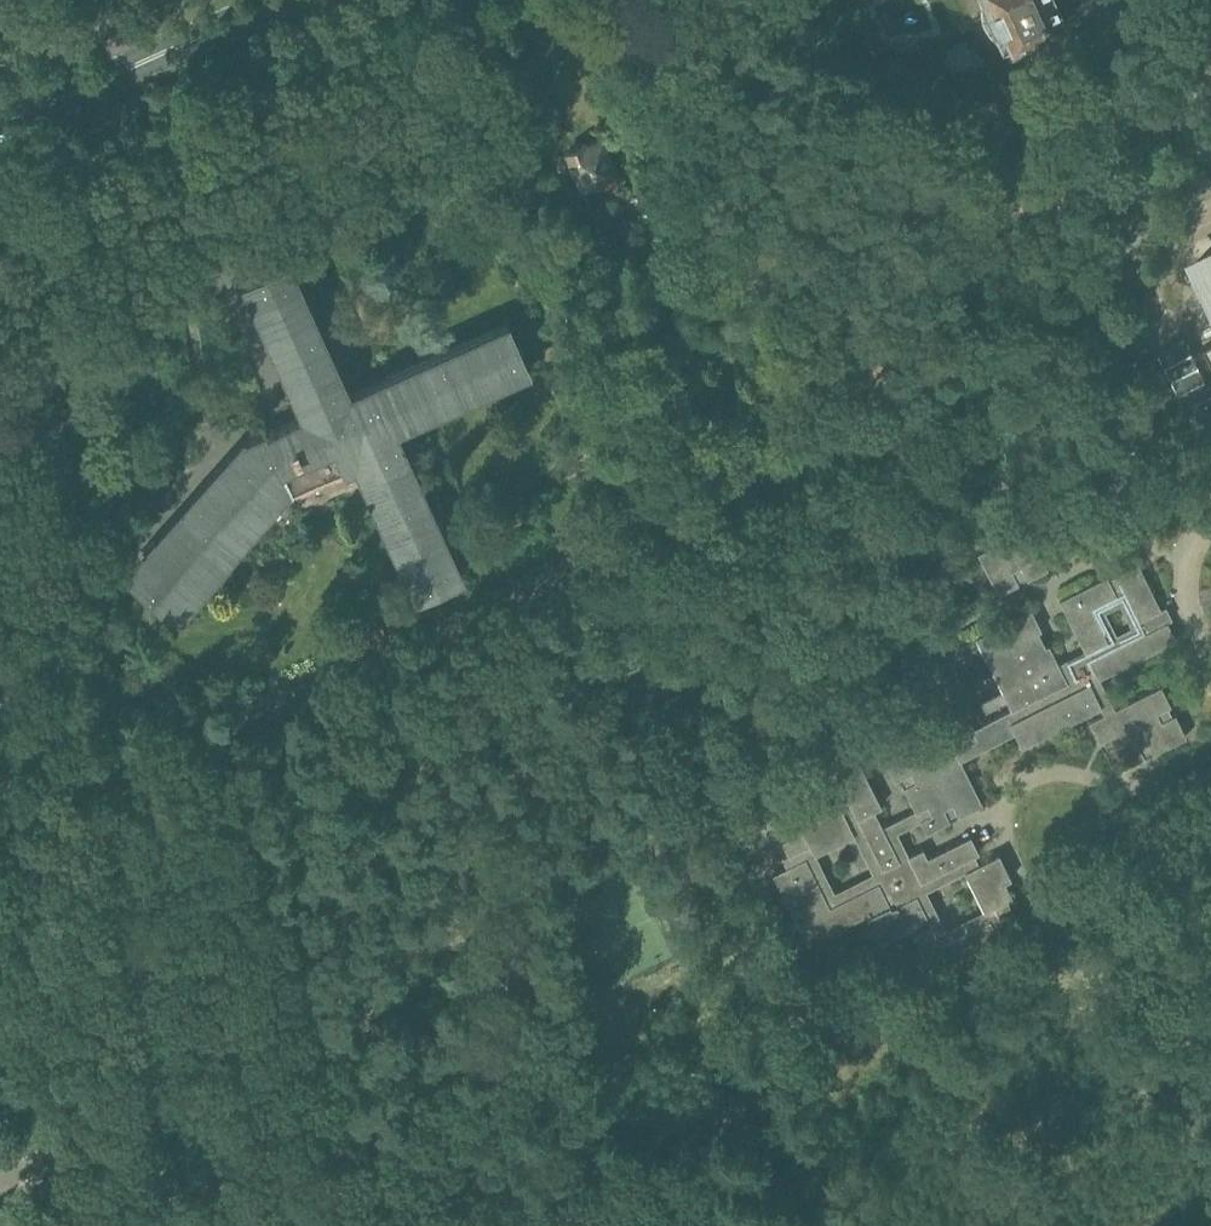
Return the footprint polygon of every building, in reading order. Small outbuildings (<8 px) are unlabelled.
[(991,3),(989,4),(989,14),(993,23),(1001,30),(1002,29),(1010,47),(1029,39),(1032,46),(1038,43),(1040,48),(1057,40),(1052,29),(1064,23),(1054,0),(989,0),(991,3)] [(1005,121),(1001,113),(996,101),(985,105),(994,125),(1005,121)] [(600,181),(618,173),(603,137),(586,144),(585,144),(567,152),(582,188),(595,183),(597,188),(602,186),(600,181)] [(588,203),(600,231),(611,255),(623,249),(613,226),(618,223),(606,195),(588,203)] [(245,282),(305,415),(247,441),(138,564),(135,562),(126,573),(175,616),(289,488),(292,491),(343,468),(356,462),(416,595),(460,576),(394,428),(526,369),(507,325),(349,395),(289,262),(245,282)] [(1210,426),(1210,389),(1186,339),(1159,352),(1160,353),(1199,432),(1210,426)] [(1184,495),(1192,512),(1201,508),(1193,491),(1184,495)] [(1177,520),(1186,514),(1179,498),(1169,502),(1177,520)] [(978,554),(998,593),(1019,583),(1017,580),(1026,576),(1027,579),(1048,568),(1028,529),(1007,539),(1009,542),(1001,546),(999,543),(978,554)] [(813,812),(816,818),(801,826),(803,831),(782,841),(789,855),(782,858),(786,867),(774,873),(808,942),(857,918),(848,899),(857,895),(880,941),(927,918),(931,927),(915,935),(937,981),(1014,943),(1005,927),(1018,920),(1008,899),(1013,897),(1005,881),(1011,878),(999,854),(979,863),(975,855),(980,853),(971,836),(928,857),(923,848),(909,855),(898,832),(921,821),(926,832),(950,820),(949,817),(957,813),(959,816),(982,804),(960,760),(1015,732),(1022,745),(1101,706),(1105,714),(1090,721),(1100,741),(1103,739),(1107,748),(1104,749),(1115,772),(1145,757),(1144,754),(1153,749),(1154,752),(1187,736),(1176,713),(1172,715),(1168,707),(1171,705),(1161,686),(1115,709),(1100,677),(1176,639),(1137,561),(1116,571),(1118,575),(1109,579),(1107,576),(1059,600),(1085,651),(1059,663),(1049,644),(1046,646),(1039,631),(1042,630),(1032,609),(976,637),(1011,709),(974,727),(969,717),(884,759),(895,780),(902,777),(906,785),(903,787),(915,810),(883,826),(874,810),(882,806),(861,765),(837,777),(848,799),(840,804),(838,799),(813,812)]
